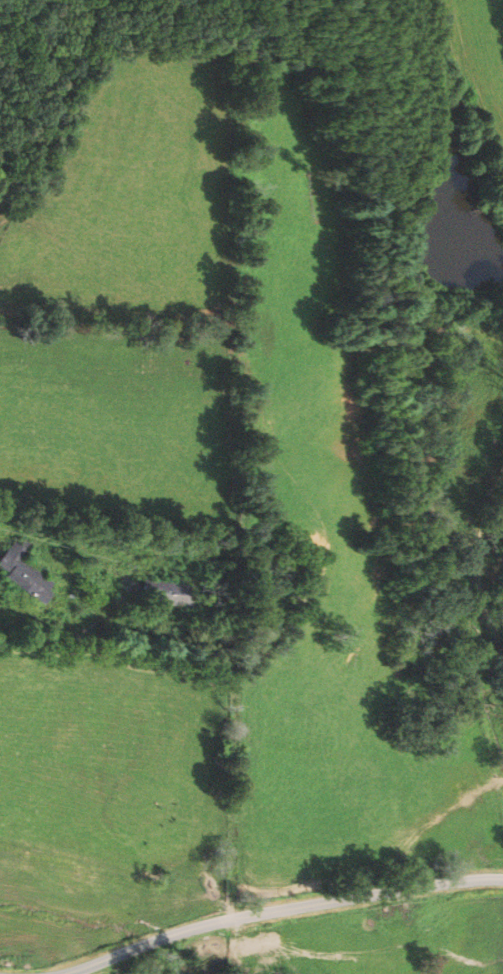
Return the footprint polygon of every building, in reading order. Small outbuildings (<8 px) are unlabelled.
[(8,571),(0,565),(0,556),(13,538),(19,542),(24,537),(32,543),(21,559),(52,581),(47,589),(50,592),(43,602),(5,575),(8,571)] [(145,577),(189,583),(188,593),(192,593),(190,605),(157,601),(157,595),(143,594),(145,577)]
